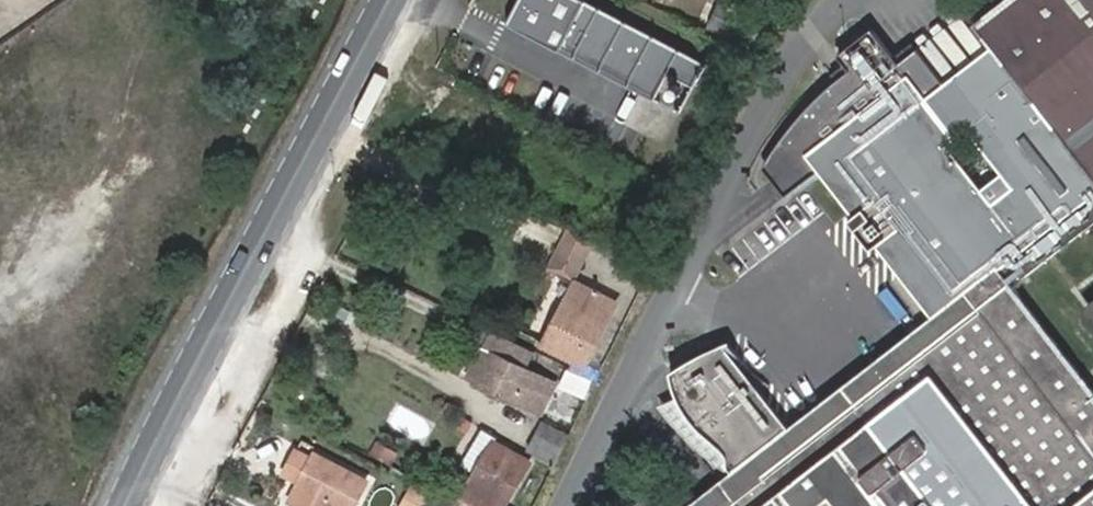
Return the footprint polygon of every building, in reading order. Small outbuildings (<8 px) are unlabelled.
[(588,2),(584,0),(524,0),(510,26),(561,53),(588,2)] [(974,24),(996,53),(1092,179),(1092,0),(1004,0),(974,24)] [(709,67),(588,2),(561,53),(656,104),(671,77),(696,91),(709,67)] [(747,43),(758,24),(721,6),(712,25),(747,43)] [(771,151),(765,159),(761,167),(783,196),(818,169),(931,316),(962,292),(1092,190),(1092,179),(996,53),(950,90),(917,46),(898,60),(871,26),(836,53),(848,68),(845,70),(844,72),(842,72),(829,85),(827,86),(825,89),(822,90),(821,92),(819,93),(819,94),(815,97),(814,98),(813,99),(809,104),(808,104),(805,107),(804,110),(802,111),(799,115),(797,116),(781,137),(779,140),(771,150),(771,151)] [(1092,219),(1092,190),(962,292),(977,312),(809,442),(794,421),(790,418),(784,423),(759,392),(769,384),(747,365),(729,342),(698,356),(670,372),(675,391),(682,408),(683,409),(692,421),(693,423),(707,436),(723,452),(727,463),(728,468),(733,472),(744,472),(753,485),(726,505),(1092,505),(1092,389),(1010,284),(1092,219)] [(610,300),(574,280),(546,339),(582,359),(610,300)] [(794,421),(809,442),(977,312),(962,292),(931,316),(794,421)] [(482,347),(468,377),(495,389),(510,360),(482,347)] [(563,389),(586,399),(594,380),(571,371),(563,389)] [(753,485),(744,472),(733,472),(728,468),(727,463),(723,452),(707,436),(693,423),(692,421),(683,409),(682,408),(675,391),(669,393),(673,399),(662,407),(695,450),(702,444),(710,454),(704,458),(720,480),(686,505),(726,505),(753,485)] [(539,419),(525,448),(552,461),(566,432),(539,419)] [(492,442),(486,453),(475,474),(458,503),(463,505),(496,505),(498,502),(504,505),(527,461),(492,442)] [(486,453),(473,446),(461,466),(475,474),(486,453)] [(300,448),(283,480),(292,484),(298,488),(315,456),(300,448)] [(315,456),(298,488),(325,502),(332,505),(353,505),(365,483),(315,456)] [(295,505),(323,505),(325,502),(298,488),(292,484),(284,500),(295,505)] [(428,492),(410,486),(403,505),(423,505),(428,492)]
